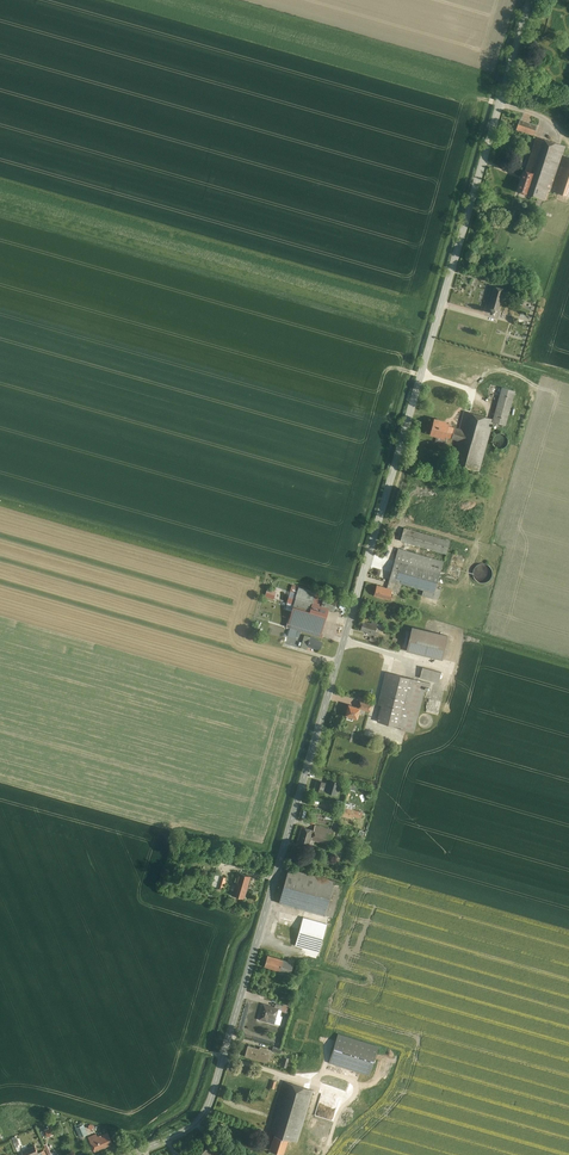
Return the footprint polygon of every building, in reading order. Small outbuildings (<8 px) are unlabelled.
[(538,124),(521,119),(517,129),(534,135),(538,124)] [(539,137),(528,170),(536,172),(530,194),(548,199),(550,190),(554,191),(562,164),(568,146),(539,137)] [(562,164),(554,191),(568,195),(568,163),(568,166),(562,164)] [(528,170),(525,169),(522,179),(519,189),(519,191),(530,194),(536,172),(528,170)] [(511,187),(519,189),(522,179),(515,177),(511,187)] [(493,314),(494,311),(496,311),(503,290),(492,287),(486,308),(488,309),(487,313),(493,314)] [(506,424),(515,390),(504,387),(494,421),(506,424)] [(493,418),(465,410),(460,427),(456,426),(453,438),(456,439),(451,459),(479,467),(493,418)] [(446,436),(453,438),(456,426),(448,424),(449,421),(436,417),(431,434),(446,438),(446,436)] [(496,433),(496,445),(506,445),(506,433),(496,433)] [(451,539),(406,527),(402,539),(447,552),(451,539)] [(444,560),(400,547),(391,579),(403,583),(424,589),(435,592),(436,586),(444,560)] [(400,590),(403,583),(391,579),(389,587),(393,588),(400,590)] [(378,584),(375,594),(390,598),(393,588),(389,587),(378,584)] [(316,592),(300,586),(294,604),(311,609),(313,601),(316,592)] [(424,589),(422,595),(439,599),(442,588),(436,586),(435,592),(424,589)] [(335,608),(339,597),(317,590),(316,592),(313,601),(330,606),(335,608)] [(330,606),(313,601),(311,609),(327,614),(330,606)] [(311,609),(294,604),(287,625),(321,636),(327,614),(311,609)] [(378,624),(365,620),(362,629),(375,633),(378,624)] [(449,635),(413,626),(407,648),(443,657),(449,635)] [(304,634),(301,646),(308,648),(309,646),(321,649),(324,639),(304,634)] [(442,671),(423,666),(421,677),(440,682),(442,671)] [(427,681),(388,672),(380,703),(382,704),(378,721),(415,730),(427,681)] [(372,709),(374,703),(362,700),(361,706),(372,709)] [(361,706),(349,703),(346,714),(358,717),(361,706)] [(342,780),(330,777),(327,791),(338,794),(342,780)] [(327,781),(318,779),(315,789),(324,791),(327,781)] [(363,811),(342,806),(340,814),(353,817),(354,814),(362,816),(363,811)] [(335,829),(316,824),(313,839),(332,844),(335,829)] [(314,829),(302,826),(298,844),(309,847),(314,829)] [(335,878),(290,867),(281,903),(326,914),(335,878)] [(251,875),(238,871),(231,894),(245,897),(251,875)] [(212,884),(218,886),(222,875),(216,873),(212,884)] [(228,876),(222,875),(218,886),(224,888),(228,876)] [(328,923),(305,916),(296,944),(319,951),(328,923)] [(283,959),(269,954),(265,966),(280,970),(283,959)] [(283,959),(280,970),(292,973),(295,962),(283,959)] [(275,1006),(264,1003),(260,1018),(268,1021),(270,1016),(277,1018),(280,1007),(275,1006)] [(379,1045),(340,1033),(330,1063),(370,1075),(379,1045)] [(261,1048),(249,1044),(245,1056),(269,1062),(272,1049),(261,1045),(261,1048)] [(313,1088),(285,1081),(271,1131),(276,1132),(290,1136),(299,1139),(313,1088)] [(55,1133),(51,1123),(48,1125),(49,1127),(45,1129),(48,1136),(55,1133)] [(84,1124),(76,1127),(80,1136),(88,1133),(84,1124)] [(97,1134),(89,1137),(95,1151),(113,1144),(108,1132),(98,1136),(97,1134)] [(290,1136),(276,1132),(272,1148),(285,1152),(290,1136)] [(48,1143),(45,1144),(49,1154),(53,1153),(48,1143)] [(22,1150),(24,1154),(33,1154),(39,1153),(35,1144),(22,1150)]
